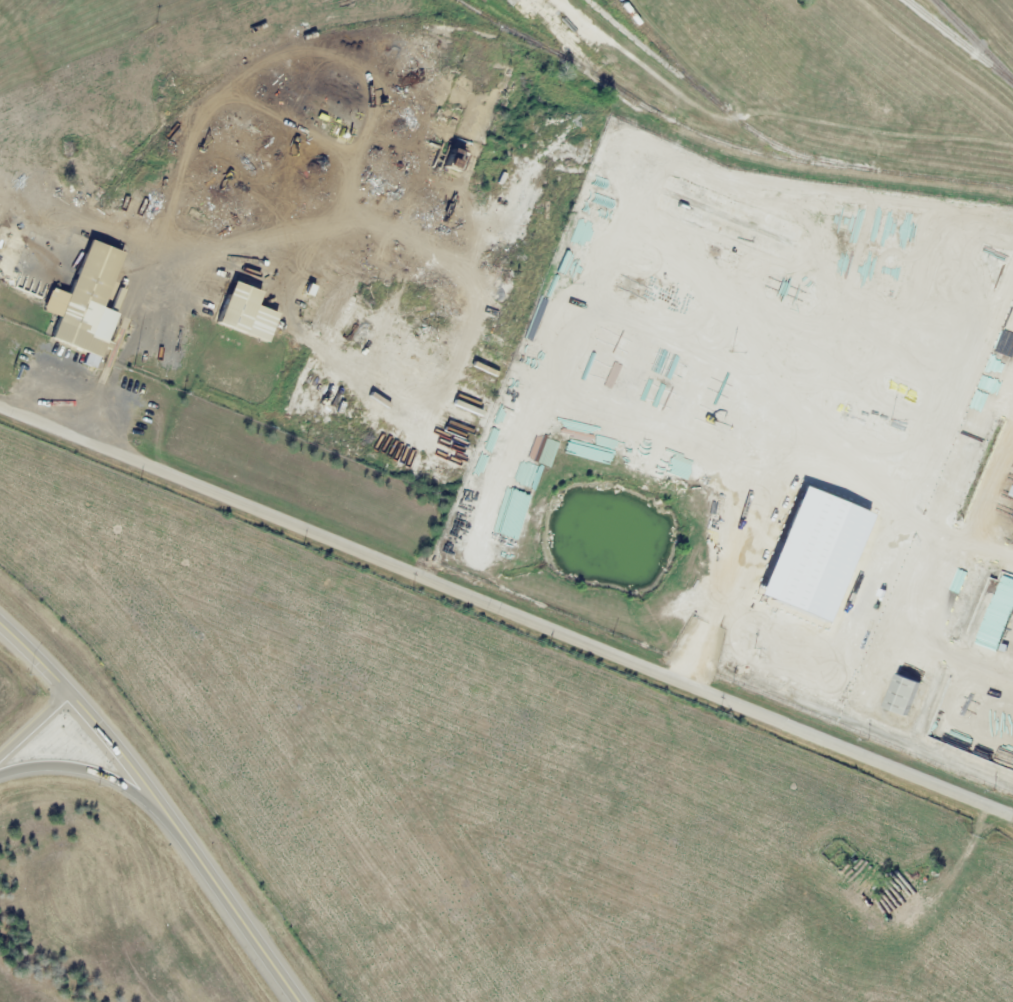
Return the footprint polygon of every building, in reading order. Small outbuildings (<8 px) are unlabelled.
[(118,251),(83,239),(65,293),(47,287),(39,310),(54,315),(46,339),(85,352),(82,364),(94,368),(103,341),(113,312),(99,307),(118,251)] [(213,323),(243,333),(257,291),(227,281),(213,323)] [(918,683),(895,673),(882,706),(905,716),(918,683)] [(1006,697),(1003,705),(996,703),(986,727),(1012,737),(1012,699),(1006,697)]
